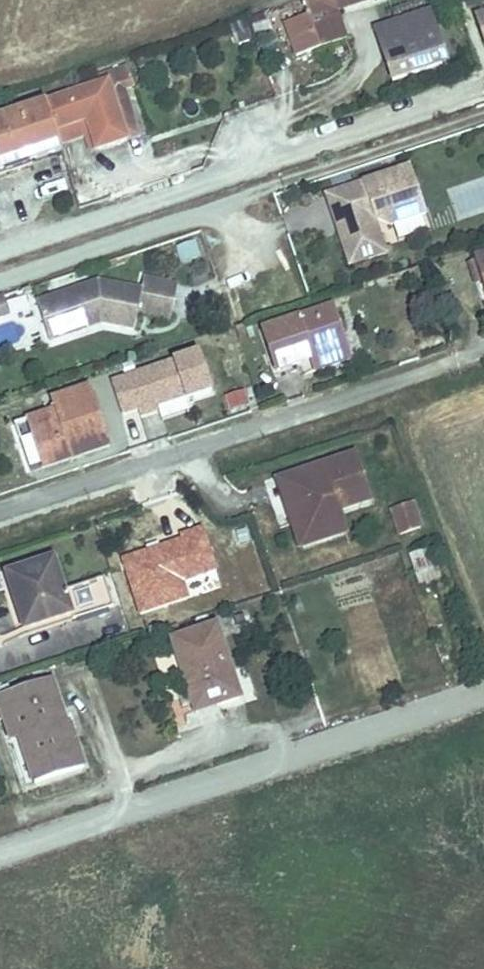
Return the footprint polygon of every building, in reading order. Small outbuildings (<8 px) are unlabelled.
[(299,1),(317,52),(346,41),(338,15),(382,0),(302,0),(299,1)] [(299,1),(293,3),(310,54),(317,52),(299,1)] [(427,17),(382,32),(391,60),(384,62),(391,84),(444,66),(427,17)] [(476,22),(483,46),(483,20),(476,22)] [(391,60),(382,32),(374,34),(384,62),(391,60)] [(104,78),(105,84),(125,141),(138,136),(122,90),(134,86),(128,70),(104,78)] [(105,84),(45,104),(54,131),(88,120),(99,149),(125,141),(105,84)] [(0,119),(0,167),(59,147),(58,144),(54,131),(45,104),(0,119)] [(58,144),(86,134),(92,152),(99,149),(88,120),(54,131),(58,144)] [(418,165),(335,193),(345,222),(351,220),(353,229),(348,231),(359,263),(395,251),(389,234),(378,237),(373,220),(385,216),(397,224),(433,212),(418,165)] [(175,246),(181,262),(199,256),(193,240),(175,246)] [(99,284),(54,300),(65,332),(102,319),(106,326),(138,332),(141,314),(175,320),(180,285),(146,279),(144,292),(99,284)] [(65,332),(54,300),(39,306),(53,345),(106,326),(102,319),(65,332)] [(290,365),(322,353),(358,341),(345,303),(277,326),(290,365)] [(358,341),(322,353),(327,366),(363,354),(358,341)] [(208,397),(240,396),(238,350),(206,351),(208,397)] [(195,356),(114,382),(125,416),(206,390),(195,356)] [(245,387),(222,395),(229,412),(251,404),(245,387)] [(60,423),(31,434),(42,466),(106,443),(89,389),(52,401),(60,423)] [(358,454),(292,478),(304,511),(315,509),(326,541),(351,532),(344,510),(374,499),(358,454)] [(304,511),(292,478),(282,482),(305,548),(326,541),(315,509),(304,511)] [(388,509),(397,537),(423,529),(414,500),(388,509)] [(56,563),(9,579),(17,604),(26,602),(35,630),(70,618),(72,624),(117,608),(107,578),(65,592),(56,563)] [(221,628),(175,644),(197,708),(221,699),(224,707),(245,700),(221,628)] [(0,698),(0,727),(10,724),(20,753),(31,750),(43,786),(91,770),(77,729),(70,732),(55,685),(5,702),(3,696),(0,698)]
